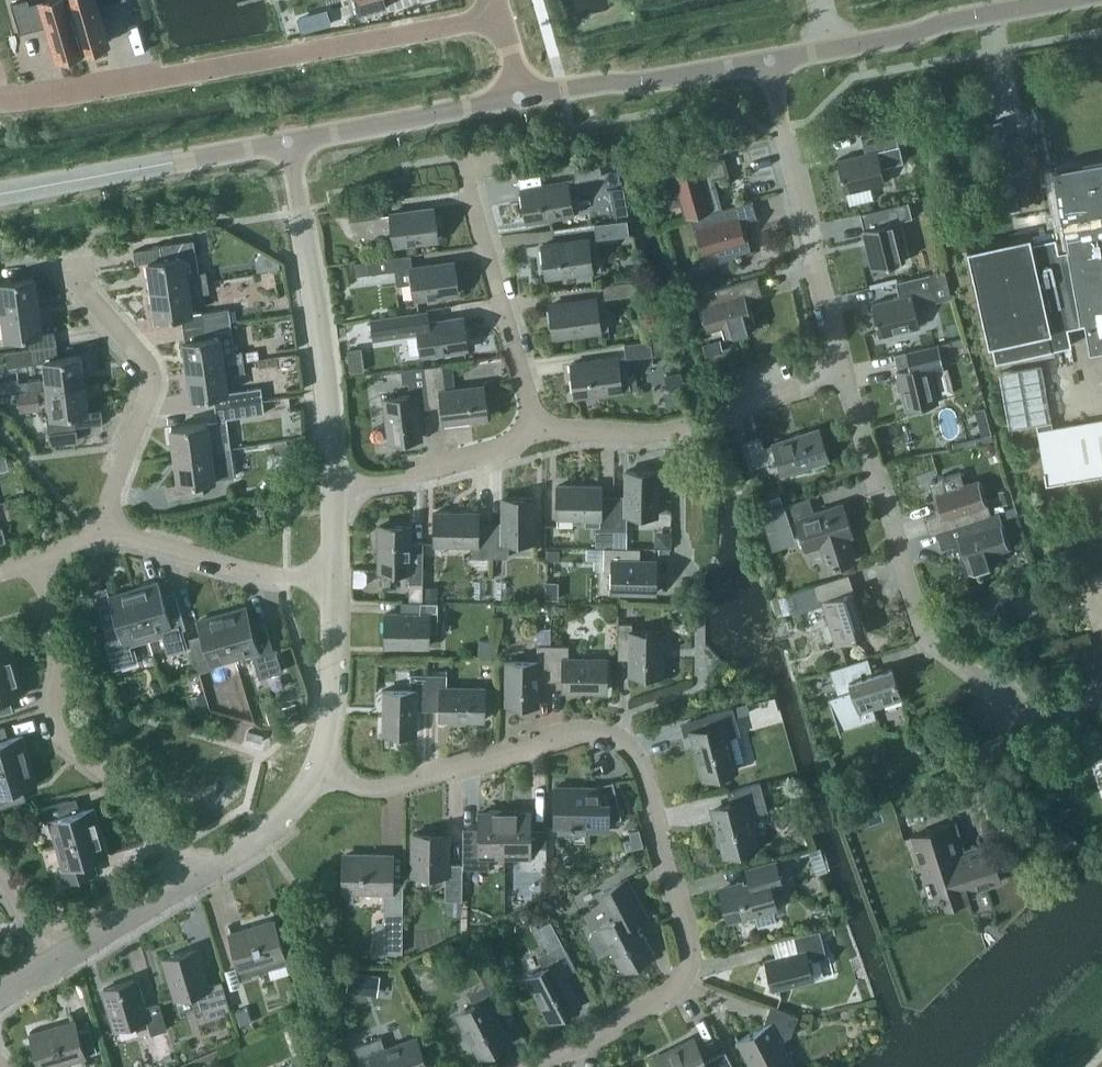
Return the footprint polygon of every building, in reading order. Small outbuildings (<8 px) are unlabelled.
[(11,3),(19,33),(36,28),(36,27),(48,23),(57,56),(83,49),(68,0),(39,0),(29,3),(28,0),(22,0),(11,3)] [(83,49),(108,41),(98,8),(110,5),(111,6),(127,1),(127,0),(68,0),(83,49)] [(359,14),(386,6),(384,0),(354,0),(359,14)] [(325,8),(296,17),(300,30),(329,22),(325,8)] [(877,150),(898,145),(894,129),(860,138),(864,153),(836,160),(844,192),(885,182),(877,150)] [(685,202),(689,216),(722,207),(714,178),(728,175),(723,156),(661,173),(663,184),(661,184),(663,190),(665,189),(669,206),(685,202)] [(1081,162),(1081,160),(1055,165),(1056,166),(1051,167),(1066,250),(1057,252),(1054,238),(1030,243),(1029,235),(966,249),(987,345),(990,344),(994,362),(1070,345),(1066,328),(1083,324),(1088,352),(1101,350),(1101,158),(1081,162)] [(573,166),(575,180),(600,176),(598,162),(573,166)] [(572,213),(580,211),(578,197),(568,199),(566,181),(521,188),(526,221),(572,214),(572,213)] [(722,207),(689,216),(698,249),(714,244),(718,261),(735,256),(736,258),(742,256),(741,254),(751,251),(743,220),(757,216),(752,199),(722,208),(722,207)] [(614,215),(627,213),(625,201),(612,204),(614,215)] [(907,202),(895,205),(860,213),(864,229),(862,229),(872,270),(905,261),(895,221),(910,218),(907,202)] [(347,207),(349,221),(378,217),(377,203),(347,207)] [(389,213),(393,245),(437,239),(432,207),(389,213)] [(594,223),(596,238),(628,234),(626,218),(594,223)] [(943,227),(945,239),(967,236),(965,224),(943,227)] [(204,272),(199,272),(194,238),(159,243),(160,246),(132,250),(134,263),(146,261),(150,291),(206,282),(204,272)] [(542,244),(546,277),(601,270),(599,255),(590,257),(587,238),(542,244)] [(353,261),(355,275),(398,269),(397,255),(367,259),(353,261)] [(409,267),(413,298),(457,293),(453,262),(409,267)] [(912,294),(933,289),(929,274),(895,282),(898,297),(871,303),(879,336),(920,326),(912,294)] [(748,297),(762,293),(757,276),(695,294),(704,326),(719,322),(724,338),(740,334),(741,336),(748,334),(747,332),(757,329),(748,297)] [(35,305),(31,277),(0,281),(0,310),(35,305)] [(602,284),(604,299),(639,294),(637,279),(602,284)] [(207,292),(206,282),(150,291),(154,318),(190,313),(187,295),(207,292)] [(608,329),(606,315),(604,298),(549,305),(554,338),(600,332),(600,330),(608,329)] [(28,348),(55,345),(53,331),(39,333),(35,305),(0,310),(0,320),(2,320),(4,338),(26,335),(28,348)] [(199,312),(201,325),(228,321),(226,309),(199,312)] [(422,355),(465,348),(459,312),(425,317),(424,309),(366,318),(369,339),(418,332),(422,355)] [(186,369),(242,361),(241,352),(240,351),(235,352),(233,333),(230,334),(228,321),(201,325),(203,338),(182,340),(186,369)] [(965,337),(950,341),(953,355),(968,352),(965,337)] [(706,356),(723,351),(719,339),(702,344),(706,356)] [(623,343),(625,358),(651,355),(649,340),(623,343)] [(942,367),(940,360),(954,356),(953,355),(950,341),(894,354),(898,370),(895,370),(905,410),(938,402),(930,370),(942,367)] [(25,380),(27,391),(38,389),(82,383),(78,355),(57,358),(55,345),(28,348),(5,351),(7,365),(42,360),(44,377),(25,380)] [(242,361),(259,359),(257,349),(241,352),(242,361)] [(637,388),(636,374),(619,376),(617,358),(571,363),(575,397),(621,392),(621,390),(637,388)] [(213,408),(240,404),(263,401),(261,387),(226,392),(223,374),(243,372),(242,361),(186,369),(190,397),(211,394),(213,408)] [(362,363),(349,365),(351,374),(364,372),(362,363)] [(442,364),(423,367),(429,407),(442,406),(443,422),(486,417),(482,386),(445,391),(442,364)] [(1010,428),(1036,423),(1052,420),(1041,364),(1000,371),(1010,428)] [(429,407),(423,367),(401,369),(404,395),(384,398),(389,442),(420,438),(416,409),(429,407)] [(82,383),(38,389),(27,391),(17,392),(19,411),(40,408),(39,400),(48,399),(50,416),(45,416),(49,443),(75,439),(73,427),(100,423),(98,410),(86,411),(82,383)] [(667,406),(683,401),(679,388),(663,393),(667,406)] [(169,427),(173,456),(228,448),(224,418),(264,412),(263,401),(240,404),(213,408),(215,421),(169,427)] [(1052,420),(1036,423),(1044,469),(1043,470),(1045,483),(1101,473),(1101,419),(1053,428),(1052,420)] [(981,436),(991,433),(987,420),(977,423),(981,436)] [(779,456),(785,473),(827,460),(817,429),(775,442),(775,444),(764,447),(761,438),(743,443),(751,467),(769,462),(768,459),(779,456)] [(995,449),(993,444),(989,441),(984,443),(981,448),(983,453),(987,455),(993,454),(995,449)] [(232,476),(228,448),(173,456),(177,483),(164,485),(166,498),(201,493),(200,481),(232,476)] [(625,496),(612,495),(611,531),(612,531),(625,532),(625,530),(625,516),(655,516),(656,472),(625,471),(625,496)] [(935,532),(935,531),(990,513),(980,482),(964,487),(960,471),(943,477),(942,475),(937,477),(937,479),(927,482),(937,513),(921,518),(927,535),(935,532)] [(594,531),(611,531),(612,495),(600,495),(600,486),(556,486),(555,517),(585,518),(585,525),(594,525),(594,531)] [(1002,504),(1012,501),(1007,487),(998,490),(1002,504)] [(808,549),(819,546),(827,571),(858,561),(840,504),(814,512),(809,497),(761,513),(772,548),(796,540),(793,533),(802,530),(808,549)] [(507,542),(533,542),(533,498),(502,498),(502,522),(490,522),(489,558),(507,558),(507,542)] [(935,531),(935,532),(940,549),(955,544),(965,575),(976,571),(976,573),(981,571),(981,569),(998,564),(993,548),(1008,543),(998,511),(990,514),(990,513),(935,531)] [(471,558),(489,558),(490,522),(477,522),(477,513),(433,513),(433,544),(471,544),(471,558)] [(409,600),(421,600),(421,586),(422,542),(409,542),(409,526),(379,526),(379,570),(409,570),(409,600)] [(612,546),(612,547),(625,547),(625,530),(625,532),(612,531),(612,533),(612,546)] [(595,546),(612,546),(612,533),(595,533),(595,546)] [(610,592),(654,592),(655,561),(639,561),(639,549),(603,548),(603,574),(610,574),(610,592)] [(1064,581),(1068,595),(1083,590),(1093,622),(1101,619),(1101,570),(1064,581)] [(799,611),(823,603),(835,643),(866,633),(861,614),(858,615),(851,592),(854,591),(848,574),(793,591),(799,611)] [(179,626),(183,625),(175,597),(162,601),(157,582),(133,589),(147,640),(162,635),(167,652),(185,647),(179,626)] [(437,600),(437,586),(421,586),(421,600),(437,600)] [(147,640),(133,589),(109,596),(114,615),(101,619),(109,647),(107,648),(113,668),(135,662),(130,645),(147,640)] [(985,599),(990,615),(1005,610),(1000,594),(985,599)] [(436,629),(436,602),(401,602),(401,614),(384,614),(384,646),(428,646),(428,629),(436,629)] [(244,607),(221,613),(233,656),(251,651),(258,677),(282,670),(275,648),(271,649),(263,622),(250,626),(244,607)] [(211,663),(233,656),(221,613),(196,621),(202,640),(188,644),(197,672),(212,667),(211,663)] [(629,675),(660,675),(660,632),(631,632),(631,624),(617,624),(617,660),(629,660),(629,675)] [(491,657),(492,640),(479,639),(478,656),(491,657)] [(14,667),(7,645),(0,647),(0,671),(14,667)] [(537,681),(549,681),(549,646),(536,646),(536,661),(505,661),(505,705),(537,705),(537,681)] [(568,646),(549,646),(549,681),(561,681),(561,690),(606,691),(606,660),(568,660),(568,646)] [(838,692),(829,695),(838,724),(860,717),(859,712),(873,707),(902,698),(892,667),(872,673),(867,658),(830,670),(838,692)] [(14,667),(0,671),(0,713),(6,711),(2,698),(21,693),(14,667)] [(427,710),(427,675),(409,674),(409,691),(383,690),(382,733),(413,734),(414,710),(427,710)] [(445,675),(427,675),(427,710),(439,710),(439,719),(483,720),(483,689),(445,689),(445,675)] [(194,710),(206,707),(202,693),(190,696),(194,710)] [(281,706),(284,719),(287,718),(290,712),(297,710),(294,702),(281,706)] [(735,716),(749,712),(747,702),(732,706),(735,716)] [(726,737),(740,733),(735,716),(732,706),(705,714),(709,727),(691,732),(703,774),(734,765),(726,737)] [(227,736),(237,739),(241,729),(230,725),(227,736)] [(27,756),(21,735),(1,740),(0,737),(0,764),(27,756)] [(0,764),(0,806),(19,801),(15,788),(34,783),(27,756),(0,764)] [(782,792),(792,789),(789,776),(779,778),(782,792)] [(608,821),(621,818),(613,781),(596,785),(596,788),(555,787),(554,826),(588,826),(588,831),(608,831),(608,821)] [(747,813),(766,808),(759,782),(727,791),(731,803),(712,809),(724,851),(755,842),(747,813)] [(50,820),(56,841),(98,829),(92,806),(72,812),(68,799),(40,807),(45,822),(50,820)] [(488,855),(503,855),(504,809),(490,809),(490,812),(479,812),(479,841),(462,841),(462,863),(462,868),(488,868),(488,855)] [(504,809),(503,855),(519,856),(519,868),(545,869),(546,841),(529,841),(530,812),(517,812),(517,810),(504,809)] [(970,890),(1002,880),(990,845),(966,852),(956,820),(912,834),(925,874),(935,871),(946,904),(972,896),(970,890)] [(98,829),(56,841),(63,866),(58,867),(62,882),(90,874),(86,860),(106,855),(98,829)] [(462,863),(446,863),(447,834),(413,833),(412,874),(445,875),(444,899),(446,899),(461,899),(461,868),(462,868),(462,863)] [(374,952),(400,953),(401,884),(388,884),(388,855),(344,855),(344,891),(383,892),(383,922),(374,922),(374,952)] [(773,887),(781,884),(774,858),(748,866),(752,879),(722,887),(731,917),(754,911),(758,927),(776,922),(773,910),(779,909),(773,887)] [(645,913),(635,894),(627,878),(602,891),(617,919),(591,933),(589,938),(596,950),(600,951),(611,946),(621,965),(650,950),(633,919),(645,913)] [(461,915),(461,899),(446,899),(446,915),(461,915)] [(230,932),(240,967),(282,955),(272,920),(230,932)] [(776,956),(765,960),(773,989),(812,978),(807,961),(818,958),(826,955),(818,928),(793,935),(797,951),(776,956)] [(528,976),(548,1015),(577,1000),(563,973),(575,967),(562,943),(539,956),(545,967),(528,976)] [(196,991),(204,1017),(229,1009),(220,981),(207,985),(196,948),(162,958),(175,998),(196,991)] [(491,977),(481,959),(474,963),(483,981),(491,977)] [(376,994),(379,974),(348,969),(345,989),(376,994)] [(146,1017),(151,1033),(165,1028),(157,1002),(144,1006),(135,977),(102,986),(115,1027),(146,1017)] [(479,1052),(508,1037),(493,1011),(505,1005),(492,980),(468,993),(475,1005),(459,1014),(479,1052)] [(797,1015),(769,1004),(762,1021),(763,1024),(736,1038),(751,1066),(794,1066),(780,1039),(789,1034),(797,1015)] [(241,1025),(251,1022),(246,1007),(236,1010),(241,1025)] [(31,1033),(41,1066),(44,1066),(96,1052),(87,1021),(74,1025),(73,1021),(31,1033)] [(165,1034),(149,1040),(154,1057),(171,1051),(165,1034)] [(378,1066),(424,1066),(414,1038),(385,1049),(380,1037),(355,1046),(363,1066),(376,1066),(378,1066)] [(655,1066),(733,1066),(723,1049),(704,1059),(693,1038),(651,1060),(655,1066)] [(299,1053),(291,1056),(294,1064),(302,1061),(299,1053)]
